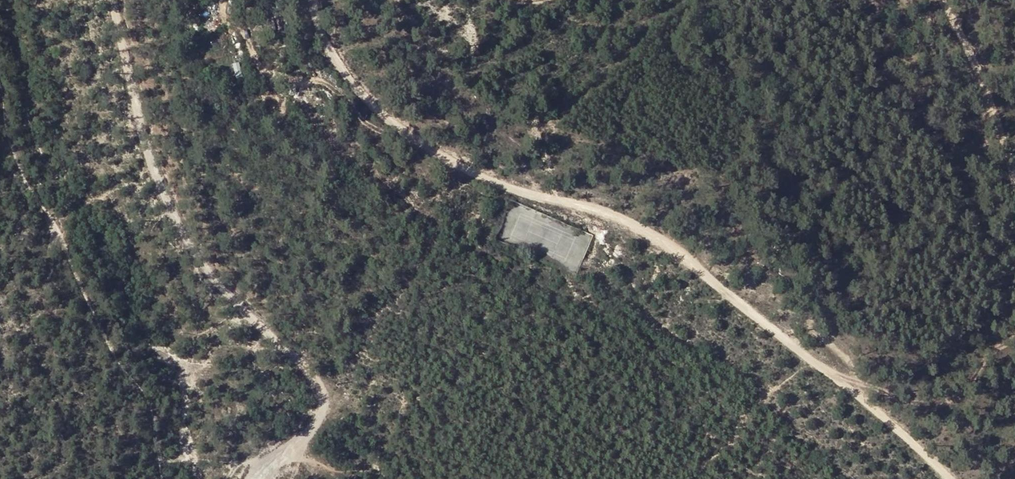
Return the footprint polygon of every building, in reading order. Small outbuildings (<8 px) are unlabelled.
[(234,64),(237,78),(243,77),(240,63),(234,64)]
